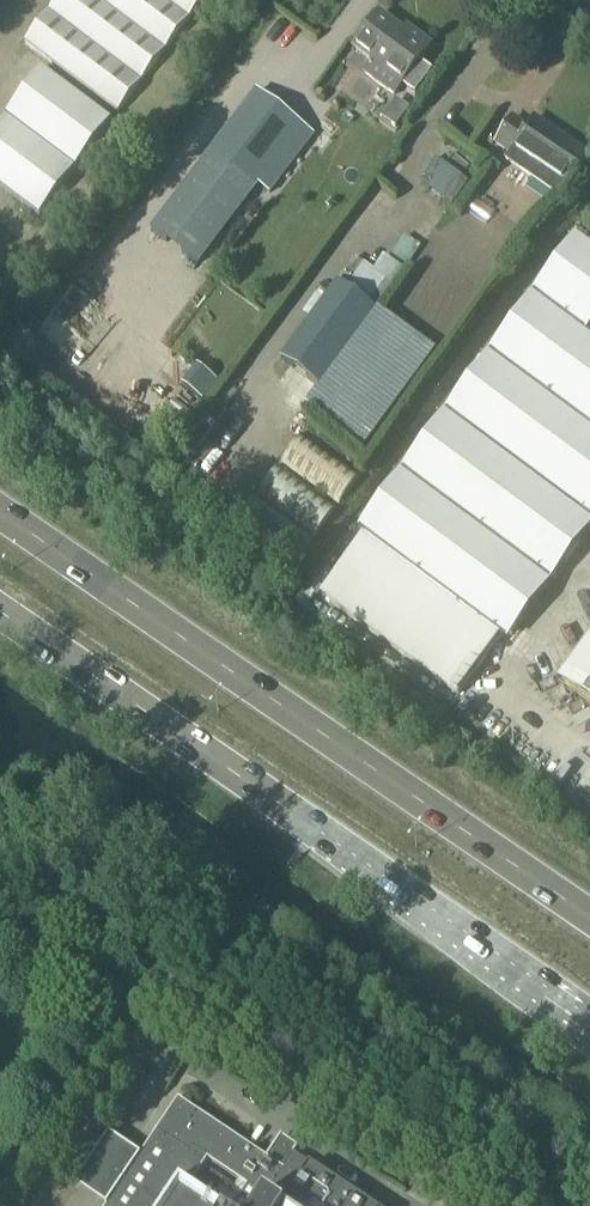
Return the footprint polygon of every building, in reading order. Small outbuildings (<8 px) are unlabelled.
[(116,114),(203,0),(58,0),(25,44),(116,114)] [(378,16),(354,49),(372,62),(364,74),(393,96),(402,85),(414,94),(430,72),(418,63),(430,47),(412,34),(409,39),(378,16)] [(13,198),(39,217),(74,171),(109,124),(91,110),(65,90),(41,72),(29,87),(31,88),(22,100),(19,103),(18,102),(5,119),(0,126),(0,188),(13,198)] [(212,151),(209,155),(255,190),(258,186),(269,195),(313,137),(302,129),(289,119),(286,117),(285,118),(270,106),(271,105),(255,94),(254,96),(254,97),(243,112),(242,111),(239,115),(240,116),(228,131),(228,130),(225,134),(226,135),(214,150),(213,149),(212,151)] [(511,155),(510,157),(507,161),(558,195),(585,155),(534,120),(528,129),(513,119),(495,144),(511,155)] [(209,155),(150,232),(196,267),(255,190),(209,155)] [(435,160),(419,184),(429,190),(445,166),(435,160)] [(458,175),(442,199),(452,205),(468,182),(458,175)] [(391,261),(405,270),(420,247),(406,237),(391,261)] [(408,479),(398,481),(363,528),(364,536),(320,596),(457,697),(500,639),(510,638),(547,589),(545,580),(555,579),(589,531),(589,526),(589,521),(589,339),(585,336),(589,329),(589,247),(584,243),(574,244),(538,293),(540,303),(529,303),(494,351),(495,361),(487,363),(452,411),(452,420),(444,421),(407,470),(408,479)] [(407,273),(383,257),(374,272),(355,259),(339,283),(380,311),(395,288),(396,288),(407,273)] [(189,377),(182,386),(201,401),(216,382),(197,367),(189,377)] [(198,450),(226,412),(214,404),(186,442),(198,450)] [(283,461),(341,503),(358,479),(300,437),(283,461)] [(589,704),(589,638),(558,681),(589,704)] [(126,1183),(113,1202),(111,1200),(107,1205),(216,1205),(188,1187),(207,1160),(246,1186),(232,1205),(369,1205),(294,1155),(292,1154),(282,1170),(231,1135),(215,1125),(197,1113),(177,1100),(138,1158),(141,1160),(134,1171),(126,1183)]
